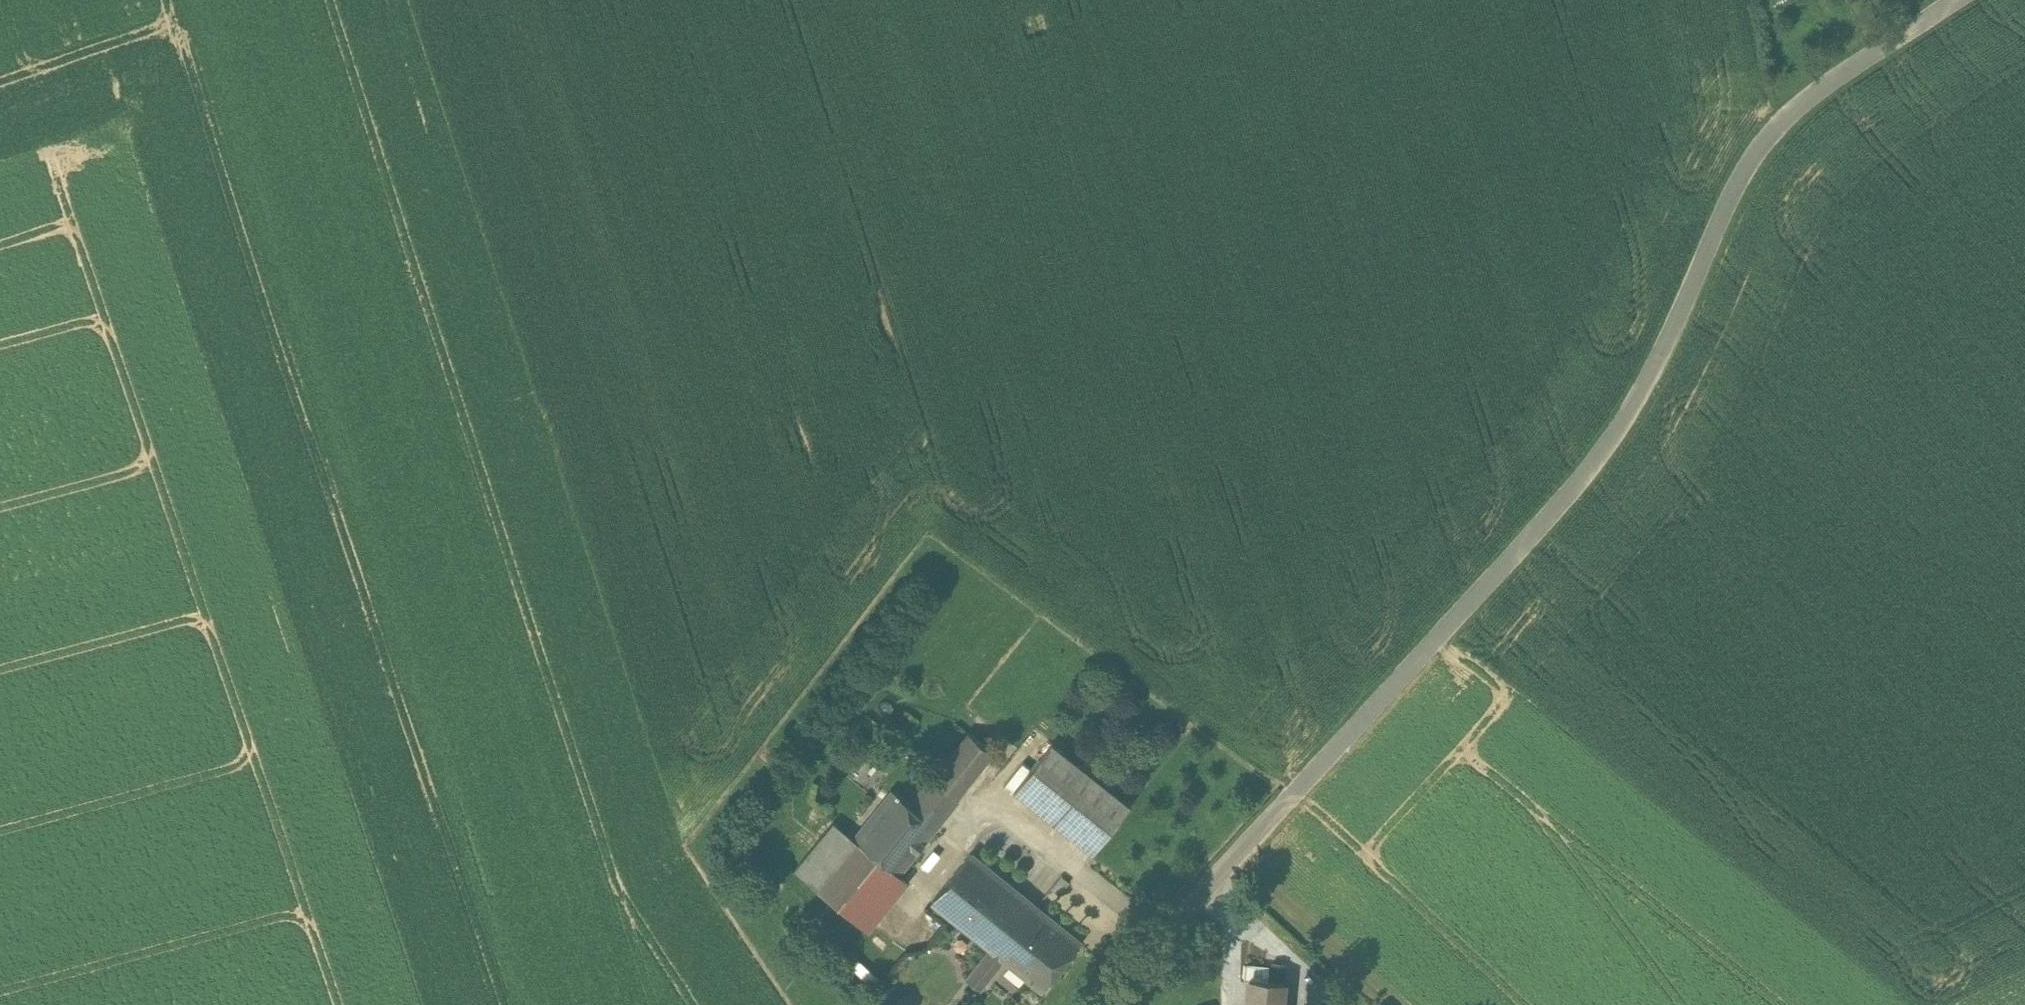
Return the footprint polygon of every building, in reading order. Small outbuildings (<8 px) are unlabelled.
[(969,732),(910,804),(894,790),(855,838),(897,872),(994,752),(969,732)] [(1130,805),(1052,742),(1014,789),(1093,852),(1130,805)] [(1014,786),(1029,764),(1022,758),(1006,781),(1014,786)] [(855,838),(834,821),(795,869),(867,928),(907,880),(897,872),(855,838)] [(1043,911),(970,852),(933,899),(992,946),(966,978),(980,989),(1005,958),(1005,957),(1043,911)] [(1070,882),(1062,876),(1053,887),(1061,893),(1070,882)] [(1005,957),(1005,958),(1042,988),(1081,942),(1043,911),(1005,957)] [(1247,964),(1245,977),(1249,977),(1246,1004),(1283,1004),(1285,981),(1268,979),(1269,966),(1247,964)]
